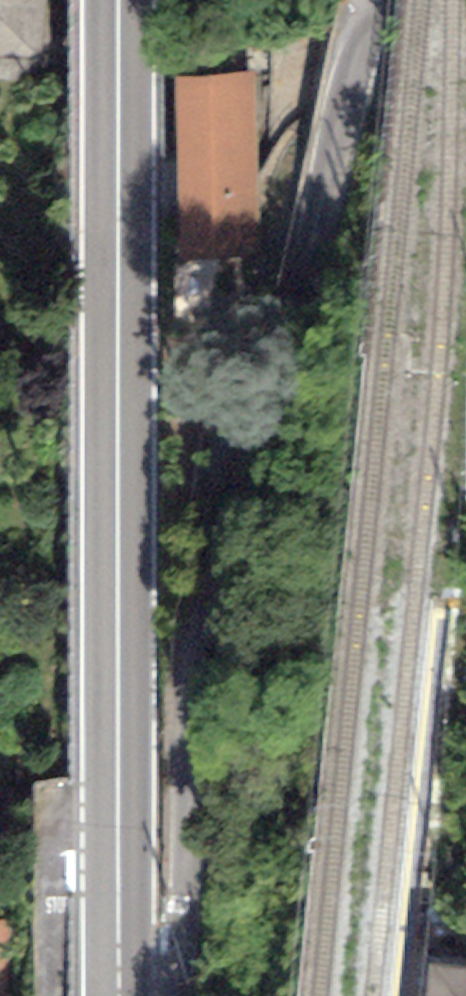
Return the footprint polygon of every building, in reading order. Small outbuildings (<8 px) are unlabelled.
[(32,61),(38,0),(0,0),(0,58),(32,61)] [(252,81),(186,84),(193,256),(259,254),(252,81)] [(9,930),(0,930),(0,995),(7,995),(9,930)] [(424,995),(465,995),(465,936),(431,932),(424,995)]
